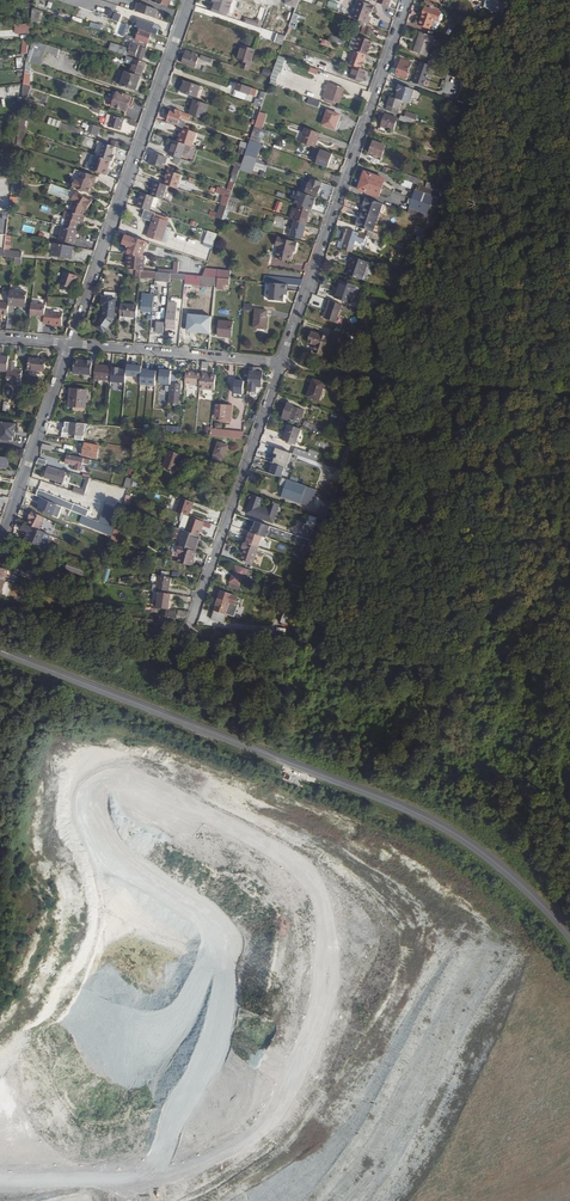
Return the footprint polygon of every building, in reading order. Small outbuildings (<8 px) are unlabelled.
[(222,0),(224,1),(221,11),(233,15),(238,0),(222,0)] [(352,18),(366,23),(368,24),(371,17),(368,16),(370,12),(371,13),(373,6),(359,0),(358,0),(352,18)] [(474,1),(484,5),(483,8),(503,15),(506,4),(496,0),(474,0),(474,1)] [(154,18),(157,10),(139,4),(136,12),(154,18)] [(439,22),(442,14),(442,12),(425,7),(422,15),(421,18),(420,18),(418,25),(431,30),(431,29),(434,20),(439,22)] [(33,8),(31,24),(39,27),(44,12),(33,8)] [(110,17),(112,10),(106,8),(104,15),(110,17)] [(299,19),(304,21),(305,17),(294,13),(289,27),(296,30),(299,19)] [(121,16),(114,14),(112,20),(119,22),(121,16)] [(368,24),(366,23),(349,17),(348,21),(363,26),(361,34),(369,36),(372,25),(368,24)] [(157,35),(158,35),(160,31),(160,29),(159,27),(159,26),(158,26),(157,25),(150,22),(139,18),(138,18),(137,18),(134,19),(134,21),(132,26),(136,28),(139,19),(154,24),(153,29),(158,31),(157,35)] [(157,35),(158,31),(153,29),(154,24),(139,19),(136,28),(157,35)] [(440,22),(439,22),(434,20),(431,29),(435,30),(438,28),(440,22)] [(100,30),(101,25),(90,21),(88,26),(100,30)] [(113,21),(111,29),(123,32),(124,23),(113,21)] [(13,24),(14,34),(29,33),(28,22),(13,24)] [(125,40),(131,42),(140,45),(147,47),(151,34),(142,30),(139,30),(136,38),(127,35),(125,40)] [(420,32),(413,52),(427,56),(434,37),(420,32)] [(277,33),(274,42),(282,45),(286,36),(277,33)] [(343,46),(345,40),(331,35),(329,41),(343,46)] [(289,42),(304,48),(306,42),(292,36),(289,42)] [(358,36),(354,50),(366,55),(368,56),(373,42),(358,36)] [(320,44),(328,47),(330,42),(322,39),(320,44)] [(29,54),(42,59),(47,45),(34,40),(29,54)] [(140,45),(131,42),(128,48),(111,43),(108,50),(127,56),(128,55),(135,57),(134,59),(142,61),(146,49),(139,46),(140,45)] [(242,46),(238,60),(243,61),(241,69),(249,71),(255,50),(242,46)] [(186,50),(181,63),(195,68),(199,57),(194,56),(195,53),(186,50)] [(366,55),(354,50),(353,50),(348,64),(354,66),(360,68),(362,63),(363,64),(366,55)] [(26,61),(31,63),(40,66),(42,59),(29,54),(26,61)] [(142,61),(134,59),(133,58),(128,73),(141,77),(146,63),(142,61)] [(316,59),(313,67),(325,72),(328,64),(316,59)] [(412,63),(401,59),(395,75),(406,79),(412,63)] [(412,83),(424,85),(428,64),(416,62),(412,83)] [(360,68),(354,66),(350,77),(363,82),(367,71),(361,69),(360,68)] [(281,70),(275,68),(273,73),(273,75),(278,77),(281,70)] [(266,70),(264,76),(271,79),(273,75),(273,73),(266,70)] [(141,77),(128,73),(125,71),(120,85),(136,91),(141,77)] [(478,83),(466,79),(464,84),(476,88),(478,83)] [(184,81),(180,92),(200,99),(203,87),(184,81)] [(330,105),(337,108),(338,103),(341,96),(342,93),(344,87),(329,81),(323,98),(332,101),(330,105)] [(234,89),(250,94),(252,88),(236,83),(234,89)] [(31,87),(29,86),(24,84),(22,99),(26,101),(31,87)] [(398,91),(396,98),(410,103),(411,101),(415,90),(399,85),(397,90),(398,91)] [(10,94),(9,86),(0,87),(0,95),(10,94)] [(234,89),(232,94),(248,100),(250,94),(234,89)] [(418,99),(420,93),(415,90),(412,97),(418,99)] [(256,98),(254,104),(261,107),(266,93),(261,91),(258,99),(256,98)] [(134,98),(117,92),(112,108),(126,112),(128,104),(131,105),(134,98)] [(396,98),(390,96),(387,105),(399,109),(402,101),(396,98)] [(308,97),(306,103),(317,107),(319,101),(308,97)] [(190,114),(191,115),(203,119),(208,105),(195,100),(190,114)] [(228,110),(234,113),(237,107),(231,104),(228,110)] [(252,120),(256,121),(261,107),(254,104),(252,104),(250,108),(256,110),(252,120)] [(399,109),(387,105),(385,110),(397,114),(399,109)] [(189,121),(191,115),(190,114),(176,110),(175,113),(171,112),(167,122),(177,125),(180,118),(181,119),(189,121)] [(322,125),(335,129),(340,115),(327,110),(322,125)] [(386,128),(389,129),(393,131),(398,118),(386,114),(381,126),(386,128)] [(26,117),(20,115),(18,130),(26,132),(26,127),(26,117)] [(110,115),(106,126),(120,131),(124,119),(110,115)] [(401,115),(399,120),(411,125),(413,120),(405,117),(401,115)] [(67,130),(76,134),(80,135),(82,130),(61,123),(61,122),(50,117),(47,124),(60,128),(66,130),(67,130)] [(91,124),(88,133),(98,136),(101,128),(91,124)] [(255,126),(250,140),(258,143),(260,144),(262,139),(263,139),(265,134),(269,135),(270,131),(255,126)] [(184,128),(183,128),(181,134),(178,142),(186,145),(191,146),(192,147),(197,133),(184,128)] [(300,142),(315,147),(320,134),(305,128),(300,142)] [(178,142),(177,141),(173,140),(168,154),(175,157),(181,159),(182,155),(186,145),(178,142)] [(258,143),(250,140),(248,146),(256,149),(258,143)] [(249,144),(240,141),(238,147),(247,149),(249,144)] [(374,155),(382,158),(384,152),(390,154),(392,148),(386,146),(386,145),(373,141),(369,153),(374,155)] [(94,156),(95,156),(113,162),(118,148),(99,142),(94,156)] [(190,151),(191,146),(186,145),(182,155),(185,156),(186,154),(190,151)] [(315,147),(312,155),(331,161),(333,154),(315,147)] [(157,154),(152,152),(148,163),(164,169),(168,158),(157,154)] [(450,165),(434,159),(421,154),(419,159),(449,169),(450,165)] [(88,161),(86,169),(105,175),(108,165),(110,166),(113,167),(114,162),(113,162),(95,156),(94,156),(92,155),(90,162),(88,161)] [(255,159),(245,155),(242,164),(240,170),(249,174),(255,159)] [(436,155),(434,159),(450,165),(450,164),(452,160),(436,155)] [(181,159),(175,157),(173,163),(181,165),(182,163),(188,165),(189,161),(181,159)] [(231,176),(232,176),(237,178),(237,176),(242,164),(233,161),(232,165),(234,166),(231,176)] [(418,185),(421,179),(384,167),(382,172),(403,180),(413,183),(418,185)] [(95,183),(97,177),(75,169),(71,181),(74,182),(72,188),(90,194),(93,183),(95,183)] [(168,170),(163,184),(167,186),(177,189),(181,175),(168,170)] [(429,179),(425,188),(440,193),(447,176),(430,170),(427,178),(429,179)] [(385,179),(365,172),(359,189),(379,196),(385,179)] [(237,178),(232,176),(227,190),(232,192),(235,182),(237,178)] [(311,178),(308,185),(305,194),(316,198),(317,198),(322,182),(311,178)] [(413,183),(403,180),(401,185),(411,189),(413,183)] [(167,186),(163,184),(153,181),(152,186),(153,186),(150,195),(152,196),(153,197),(154,197),(162,200),(167,186)] [(66,199),(69,191),(50,184),(47,193),(66,199)] [(440,193),(425,188),(418,185),(408,213),(428,220),(431,221),(440,193)] [(232,192),(227,190),(218,187),(216,193),(223,195),(220,203),(227,206),(229,201),(230,198),(231,196),(232,192)] [(76,192),(74,196),(71,200),(73,201),(71,205),(70,211),(70,212),(82,215),(83,216),(85,211),(86,211),(93,200),(91,199),(90,200),(76,192)] [(305,194),(299,192),(295,204),(297,205),(311,210),(312,210),(316,198),(305,194)] [(152,196),(150,195),(141,193),(137,207),(144,210),(149,211),(150,211),(154,197),(153,197),(152,196)] [(366,207),(364,213),(378,218),(383,204),(367,198),(364,206),(366,207)] [(226,209),(229,210),(235,212),(237,203),(229,201),(227,206),(226,209)] [(274,211),(279,213),(283,203),(278,201),(274,211)] [(227,206),(220,203),(215,218),(222,220),(226,209),(227,206)] [(296,209),(293,208),(289,219),(307,225),(311,210),(297,205),(296,209)] [(150,211),(149,211),(144,210),(141,219),(152,222),(147,236),(162,241),(168,222),(154,217),(156,213),(150,211)] [(68,212),(64,227),(76,230),(78,224),(76,223),(77,222),(78,222),(80,223),(82,215),(70,212),(68,212)] [(378,218),(364,213),(361,219),(360,219),(357,226),(368,231),(373,232),(378,218)] [(431,221),(428,220),(425,229),(416,226),(414,231),(426,235),(431,221)] [(294,221),(289,237),(302,240),(306,225),(294,221)] [(76,230),(64,227),(62,227),(59,240),(74,244),(77,231),(76,230)] [(348,229),(341,249),(352,253),(354,246),(355,246),(358,247),(360,242),(363,244),(366,236),(348,229)] [(208,231),(203,243),(213,246),(217,234),(208,231)] [(373,232),(368,231),(366,236),(377,240),(379,235),(373,232)] [(426,235),(414,231),(413,235),(417,236),(416,240),(420,242),(418,248),(421,249),(426,235)] [(21,259),(22,252),(9,251),(10,235),(6,235),(5,248),(4,250),(4,257),(14,258),(21,259)] [(278,238),(275,247),(278,247),(276,258),(290,262),(293,251),(296,252),(298,243),(278,238)] [(73,247),(53,243),(51,254),(71,258),(73,247)] [(128,254),(128,264),(127,269),(136,270),(141,270),(144,270),(145,256),(128,254)] [(351,263),(347,274),(367,282),(368,277),(369,274),(372,263),(350,255),(349,257),(347,262),(351,263)] [(60,285),(64,286),(72,289),(74,283),(76,275),(65,272),(60,285)] [(191,275),(186,275),(185,280),(184,285),(199,286),(200,276),(191,275)] [(201,276),(200,286),(205,287),(205,285),(215,286),(215,280),(215,277),(203,276),(201,276)] [(268,276),(267,283),(300,286),(302,280),(268,276)] [(217,278),(217,282),(216,289),(222,290),(223,283),(230,284),(230,279),(217,278)] [(332,297),(350,303),(355,286),(338,280),(332,297)] [(9,304),(9,305),(25,307),(27,292),(10,291),(9,304)] [(142,294),(141,311),(152,312),(152,310),(153,295),(142,294)] [(207,300),(207,296),(199,296),(197,315),(209,316),(210,301),(207,300)] [(104,333),(114,319),(116,298),(102,297),(102,305),(104,305),(103,315),(95,326),(104,333)] [(404,299),(398,297),(389,322),(395,324),(395,323),(404,299)] [(330,300),(324,318),(336,322),(342,305),(330,300)] [(177,303),(168,302),(166,329),(175,329),(177,303)] [(44,319),(45,311),(46,305),(32,304),(30,315),(40,316),(39,317),(39,319),(44,319)] [(121,304),(120,319),(120,320),(126,321),(126,317),(136,318),(138,305),(121,304)] [(343,305),(341,310),(350,313),(352,308),(343,305)] [(267,311),(255,310),(253,328),(265,329),(267,311)] [(48,323),(48,324),(52,325),(59,325),(60,322),(60,321),(61,313),(45,311),(44,319),(44,322),(48,323)] [(219,321),(218,337),(232,338),(233,322),(219,321)] [(166,323),(156,322),(155,333),(163,334),(164,326),(165,326),(166,323)] [(312,332),(308,343),(316,346),(314,352),(322,355),(328,338),(312,332)] [(8,362),(9,357),(1,356),(0,361),(0,371),(7,372),(8,362)] [(29,358),(28,370),(44,372),(45,360),(29,358)] [(91,375),(92,361),(85,360),(84,361),(79,361),(79,360),(75,359),(74,361),(73,373),(91,375)] [(15,363),(8,362),(7,372),(6,385),(21,386),(22,370),(15,369),(15,368),(15,363)] [(188,364),(187,364),(186,372),(197,373),(198,371),(188,371),(188,364)] [(95,365),(95,371),(94,379),(110,381),(112,366),(95,365)] [(149,376),(148,393),(154,393),(156,377),(155,377),(155,365),(143,365),(143,371),(142,375),(145,375),(145,376),(149,376)] [(256,367),(250,367),(247,391),(256,392),(256,387),(261,387),(263,372),(256,372),(256,367)] [(157,384),(170,385),(170,382),(175,383),(175,375),(171,375),(171,370),(157,369),(157,384)] [(200,385),(201,374),(201,373),(197,373),(186,372),(185,384),(200,385)] [(207,374),(201,374),(200,385),(200,389),(214,391),(216,376),(207,375),(207,374)] [(313,379),(307,397),(319,401),(325,383),(313,379)] [(232,394),(243,394),(243,380),(232,380),(232,394)] [(173,404),(177,404),(179,405),(181,384),(171,383),(169,404),(173,404)] [(70,389),(68,406),(86,408),(87,390),(70,389)] [(216,405),(215,417),(219,417),(219,421),(230,422),(232,406),(216,405)] [(292,406),(288,405),(284,416),(299,422),(301,415),(302,415),(304,410),(292,406)] [(248,407),(247,413),(256,415),(257,408),(248,407)] [(156,421),(156,425),(166,426),(167,413),(161,412),(160,421),(156,421)] [(305,420),(303,425),(314,430),(316,426),(305,420)] [(0,422),(0,427),(0,439),(13,440),(15,424),(0,422)] [(69,422),(68,434),(83,436),(85,424),(69,422)] [(288,425),(282,440),(295,445),(301,429),(288,425)] [(210,429),(210,436),(243,439),(243,432),(210,429)] [(218,442),(212,459),(222,463),(223,458),(224,459),(229,445),(218,442)] [(85,443),(84,447),(81,446),(81,449),(84,450),(83,455),(97,458),(99,446),(85,443)] [(352,447),(347,445),(339,470),(343,471),(352,447)] [(295,448),(293,454),(316,462),(319,453),(309,449),(308,452),(295,448)] [(169,450),(166,460),(178,464),(181,455),(169,450)] [(274,452),(269,468),(282,472),(287,456),(274,452)] [(286,465),(295,467),(298,456),(289,453),(286,465)] [(67,455),(65,464),(75,466),(74,470),(81,471),(84,458),(67,455)] [(178,464),(166,460),(163,467),(175,472),(178,464)] [(59,471),(47,468),(44,478),(63,483),(66,474),(65,474),(66,471),(59,469),(59,471)] [(132,479),(127,477),(123,487),(128,489),(132,479)] [(290,496),(300,500),(304,489),(287,483),(285,490),(291,492),(290,496)] [(329,484),(326,493),(335,496),(338,487),(329,484)] [(86,491),(83,490),(74,487),(72,492),(84,496),(86,491)] [(36,496),(42,498),(57,505),(82,515),(86,517),(89,511),(38,490),(36,496)] [(274,523),(279,504),(268,501),(266,509),(259,507),(261,498),(250,495),(244,516),(274,523)] [(57,505),(42,498),(38,510),(52,516),(57,505)] [(180,498),(175,512),(188,516),(191,510),(192,510),(194,503),(180,498)] [(333,501),(324,498),(317,518),(326,521),(333,501)] [(99,522),(110,527),(114,529),(115,527),(123,504),(118,502),(116,508),(105,504),(99,522)] [(32,511),(28,519),(29,520),(27,524),(39,530),(45,518),(32,511)] [(278,515),(275,521),(287,526),(287,525),(290,527),(293,521),(289,519),(291,515),(284,512),(282,517),(278,515)] [(114,529),(110,527),(86,517),(82,515),(79,522),(112,536),(114,529)] [(301,531),(311,534),(316,518),(308,515),(305,524),(303,523),(301,531)] [(185,531),(199,536),(204,522),(191,517),(190,517),(185,531)] [(251,526),(250,532),(262,536),(265,537),(267,531),(269,526),(255,521),(253,527),(251,526)] [(22,530),(24,531),(27,532),(26,534),(23,540),(40,545),(42,540),(47,542),(50,535),(25,524),(22,530)] [(109,545),(112,546),(116,547),(121,529),(115,527),(115,529),(112,536),(109,545)] [(181,543),(180,546),(196,551),(200,536),(199,536),(185,531),(181,529),(176,541),(181,543)] [(247,539),(246,543),(258,548),(262,536),(250,532),(248,531),(245,538),(247,539)] [(314,555),(318,543),(312,541),(310,546),(307,545),(305,551),(314,555)] [(244,543),(242,549),(245,550),(243,554),(240,553),(238,560),(253,565),(259,548),(244,543)] [(196,551),(180,546),(179,546),(177,553),(180,554),(177,562),(193,566),(197,551),(196,551)] [(263,557),(261,567),(269,569),(271,559),(263,557)] [(68,561),(65,570),(82,576),(85,567),(68,561)] [(230,582),(240,585),(244,574),(248,575),(249,570),(235,565),(230,582)] [(5,581),(8,570),(0,568),(0,580),(5,581)] [(107,582),(111,569),(104,568),(101,581),(107,582)] [(159,575),(156,591),(168,593),(171,578),(159,575)] [(95,581),(91,580),(87,592),(91,593),(95,581)] [(292,585),(290,590),(301,594),(302,588),(292,585)] [(221,590),(211,619),(222,623),(229,604),(235,606),(239,597),(221,590)] [(168,593),(159,592),(156,608),(158,608),(169,609),(171,594),(168,593)] [(166,610),(165,617),(159,616),(158,624),(170,625),(170,623),(175,624),(177,612),(166,610)] [(281,622),(289,624),(293,612),(285,610),(281,622)]
